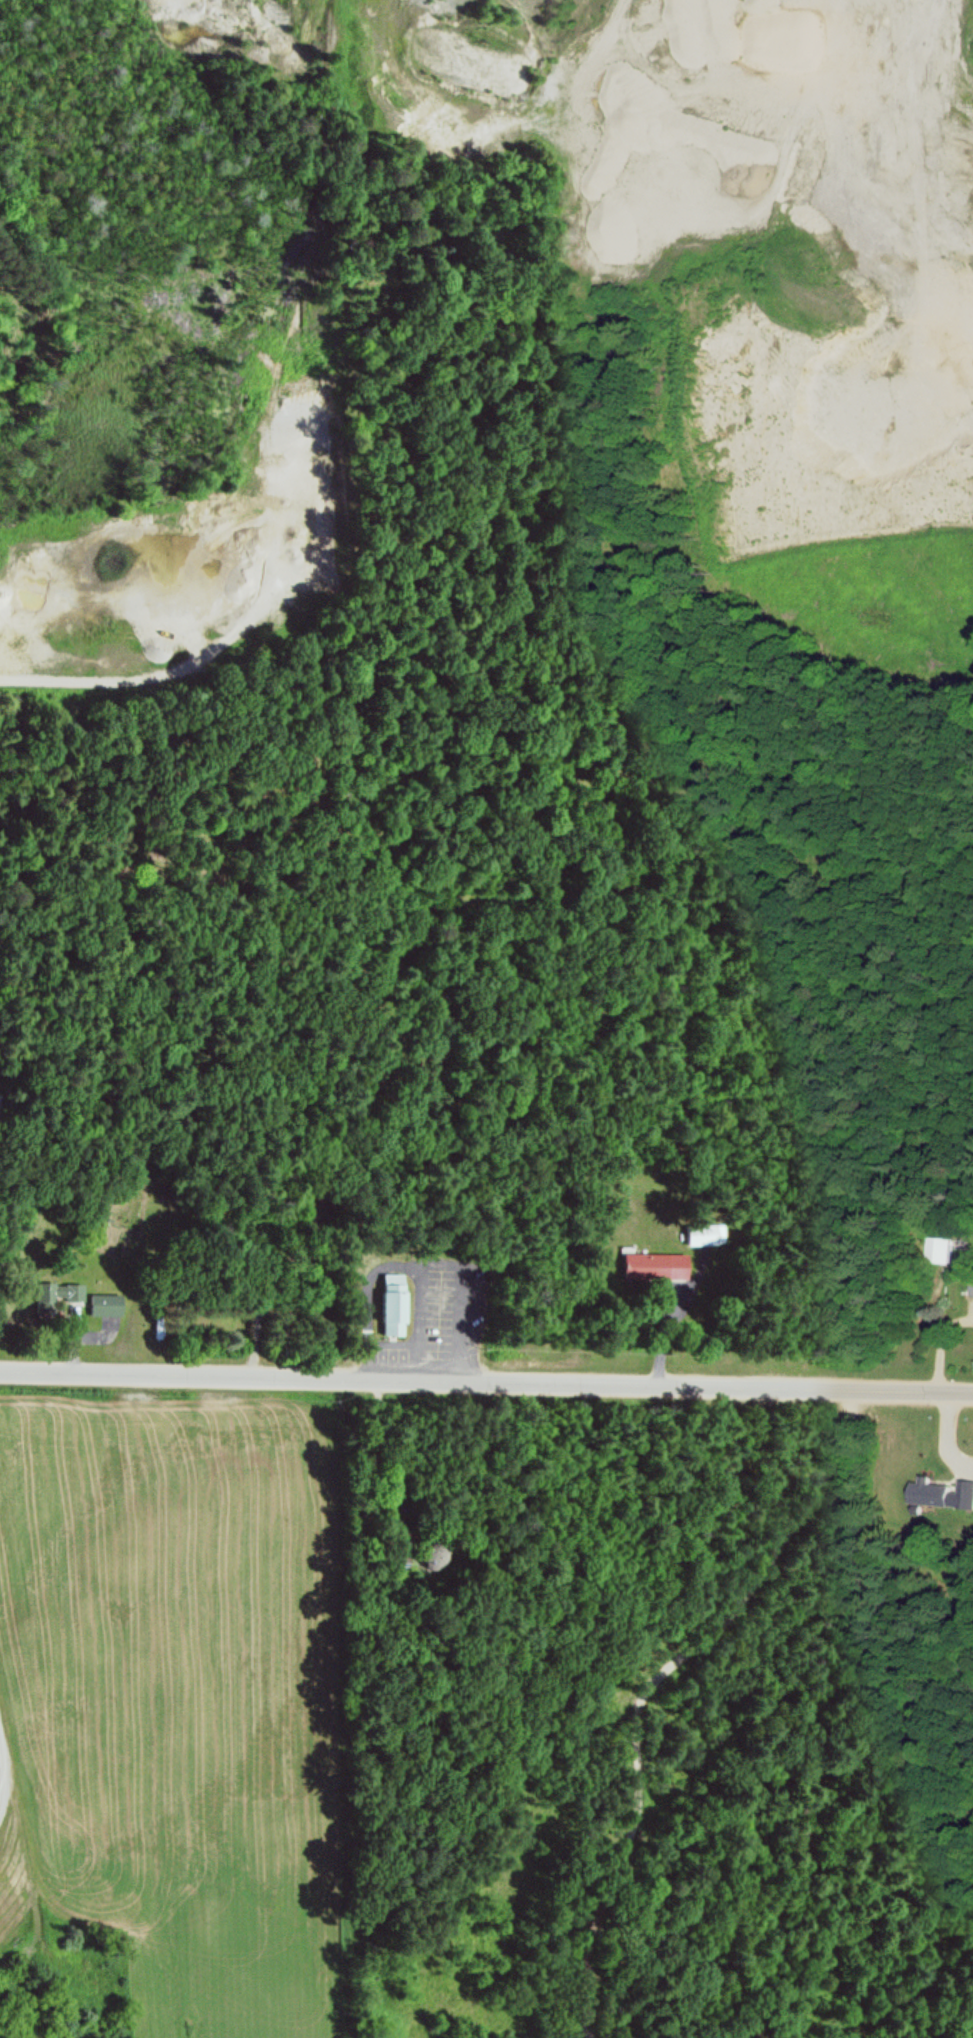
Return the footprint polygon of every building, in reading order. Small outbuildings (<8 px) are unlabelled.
[(689,1246),(719,1246),(719,1226),(689,1226),(689,1246)] [(954,1238),(930,1237),(929,1263),(953,1264),(954,1238)] [(691,1280),(691,1255),(626,1255),(626,1280),(691,1280)] [(379,1273),(379,1333),(399,1333),(399,1273),(379,1273)] [(37,1315),(55,1315),(55,1303),(85,1303),(85,1285),(37,1285),(37,1315)] [(91,1317),(123,1317),(123,1296),(91,1296),(91,1317)] [(927,1499),(930,1488),(921,1485),(918,1497),(927,1499)] [(446,1546),(423,1547),(425,1568),(447,1567),(446,1546)]
